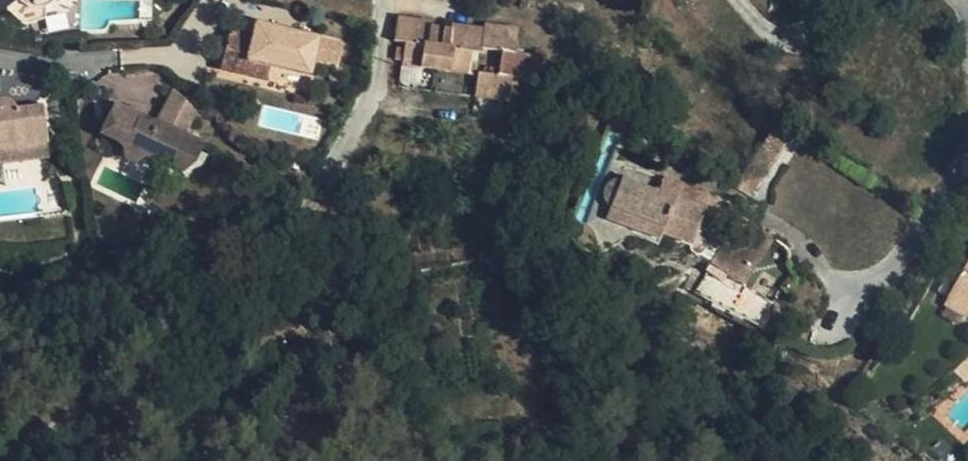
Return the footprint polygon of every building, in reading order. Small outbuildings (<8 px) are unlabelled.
[(26,9),(12,19),(22,31),(45,15),(73,15),(73,0),(74,0),(20,0),(26,9)] [(73,25),(73,15),(45,15),(22,31),(29,39),(55,40),(73,25)] [(478,73),(473,97),(480,99),(488,100),(490,94),(508,97),(511,77),(530,80),(531,78),(533,58),(533,56),(514,53),(517,35),(498,32),(499,27),(483,25),(483,28),(468,26),(467,32),(449,30),(447,46),(427,42),(429,26),(411,24),(412,19),(397,16),(393,41),(404,43),(401,60),(420,63),(419,68),(449,72),(449,67),(467,70),(470,51),(480,53),(480,47),(502,51),(498,76),(478,73)] [(451,24),(449,30),(467,32),(468,26),(451,24)] [(263,78),(286,83),(324,91),(333,51),(271,37),(268,51),(246,46),(237,88),(260,92),(263,78)] [(533,58),(531,78),(539,79),(541,59),(533,58)] [(400,66),(419,68),(420,63),(401,60),(400,66)] [(282,98),(286,83),(263,78),(260,92),(282,98)] [(204,109),(199,105),(176,96),(162,124),(191,137),(204,109)] [(0,106),(0,152),(5,151),(5,157),(52,155),(50,115),(17,116),(16,105),(0,106)] [(212,147),(191,137),(162,124),(119,106),(106,139),(132,150),(126,162),(151,174),(157,162),(192,175),(198,161),(206,162),(212,147)] [(739,179),(734,186),(748,196),(789,133),(776,124),(739,179)] [(0,152),(0,171),(52,168),(52,155),(5,157),(5,151),(0,152)] [(610,206),(605,218),(658,240),(661,235),(687,245),(689,252),(694,256),(702,254),(706,247),(705,241),(701,237),(711,218),(718,215),(720,207),(719,202),(681,186),(681,184),(662,177),(656,193),(621,179),(619,182),(613,182),(608,184),(603,191),(604,199),(610,206)] [(737,281),(768,234),(740,215),(704,270),(719,281),(724,273),(737,281)] [(773,238),(768,234),(737,281),(743,285),(773,238)] [(945,304),(967,316),(967,315),(967,263),(945,304)] [(955,373),(964,381),(967,377),(967,360),(955,373)]
